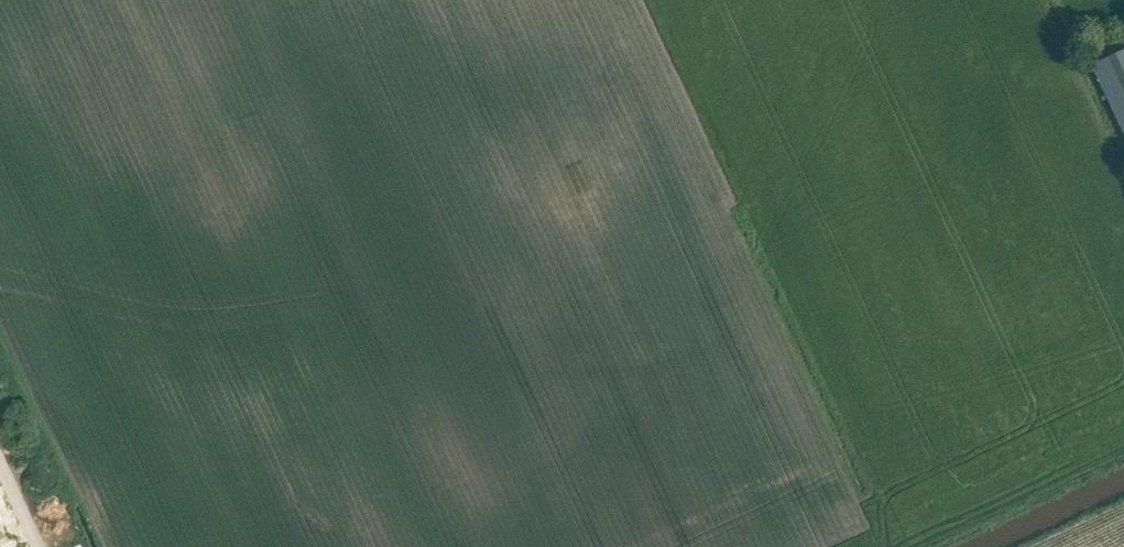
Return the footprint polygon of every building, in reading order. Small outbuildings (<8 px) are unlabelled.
[(1123,140),(1123,46),(1088,63),(1123,140)]
